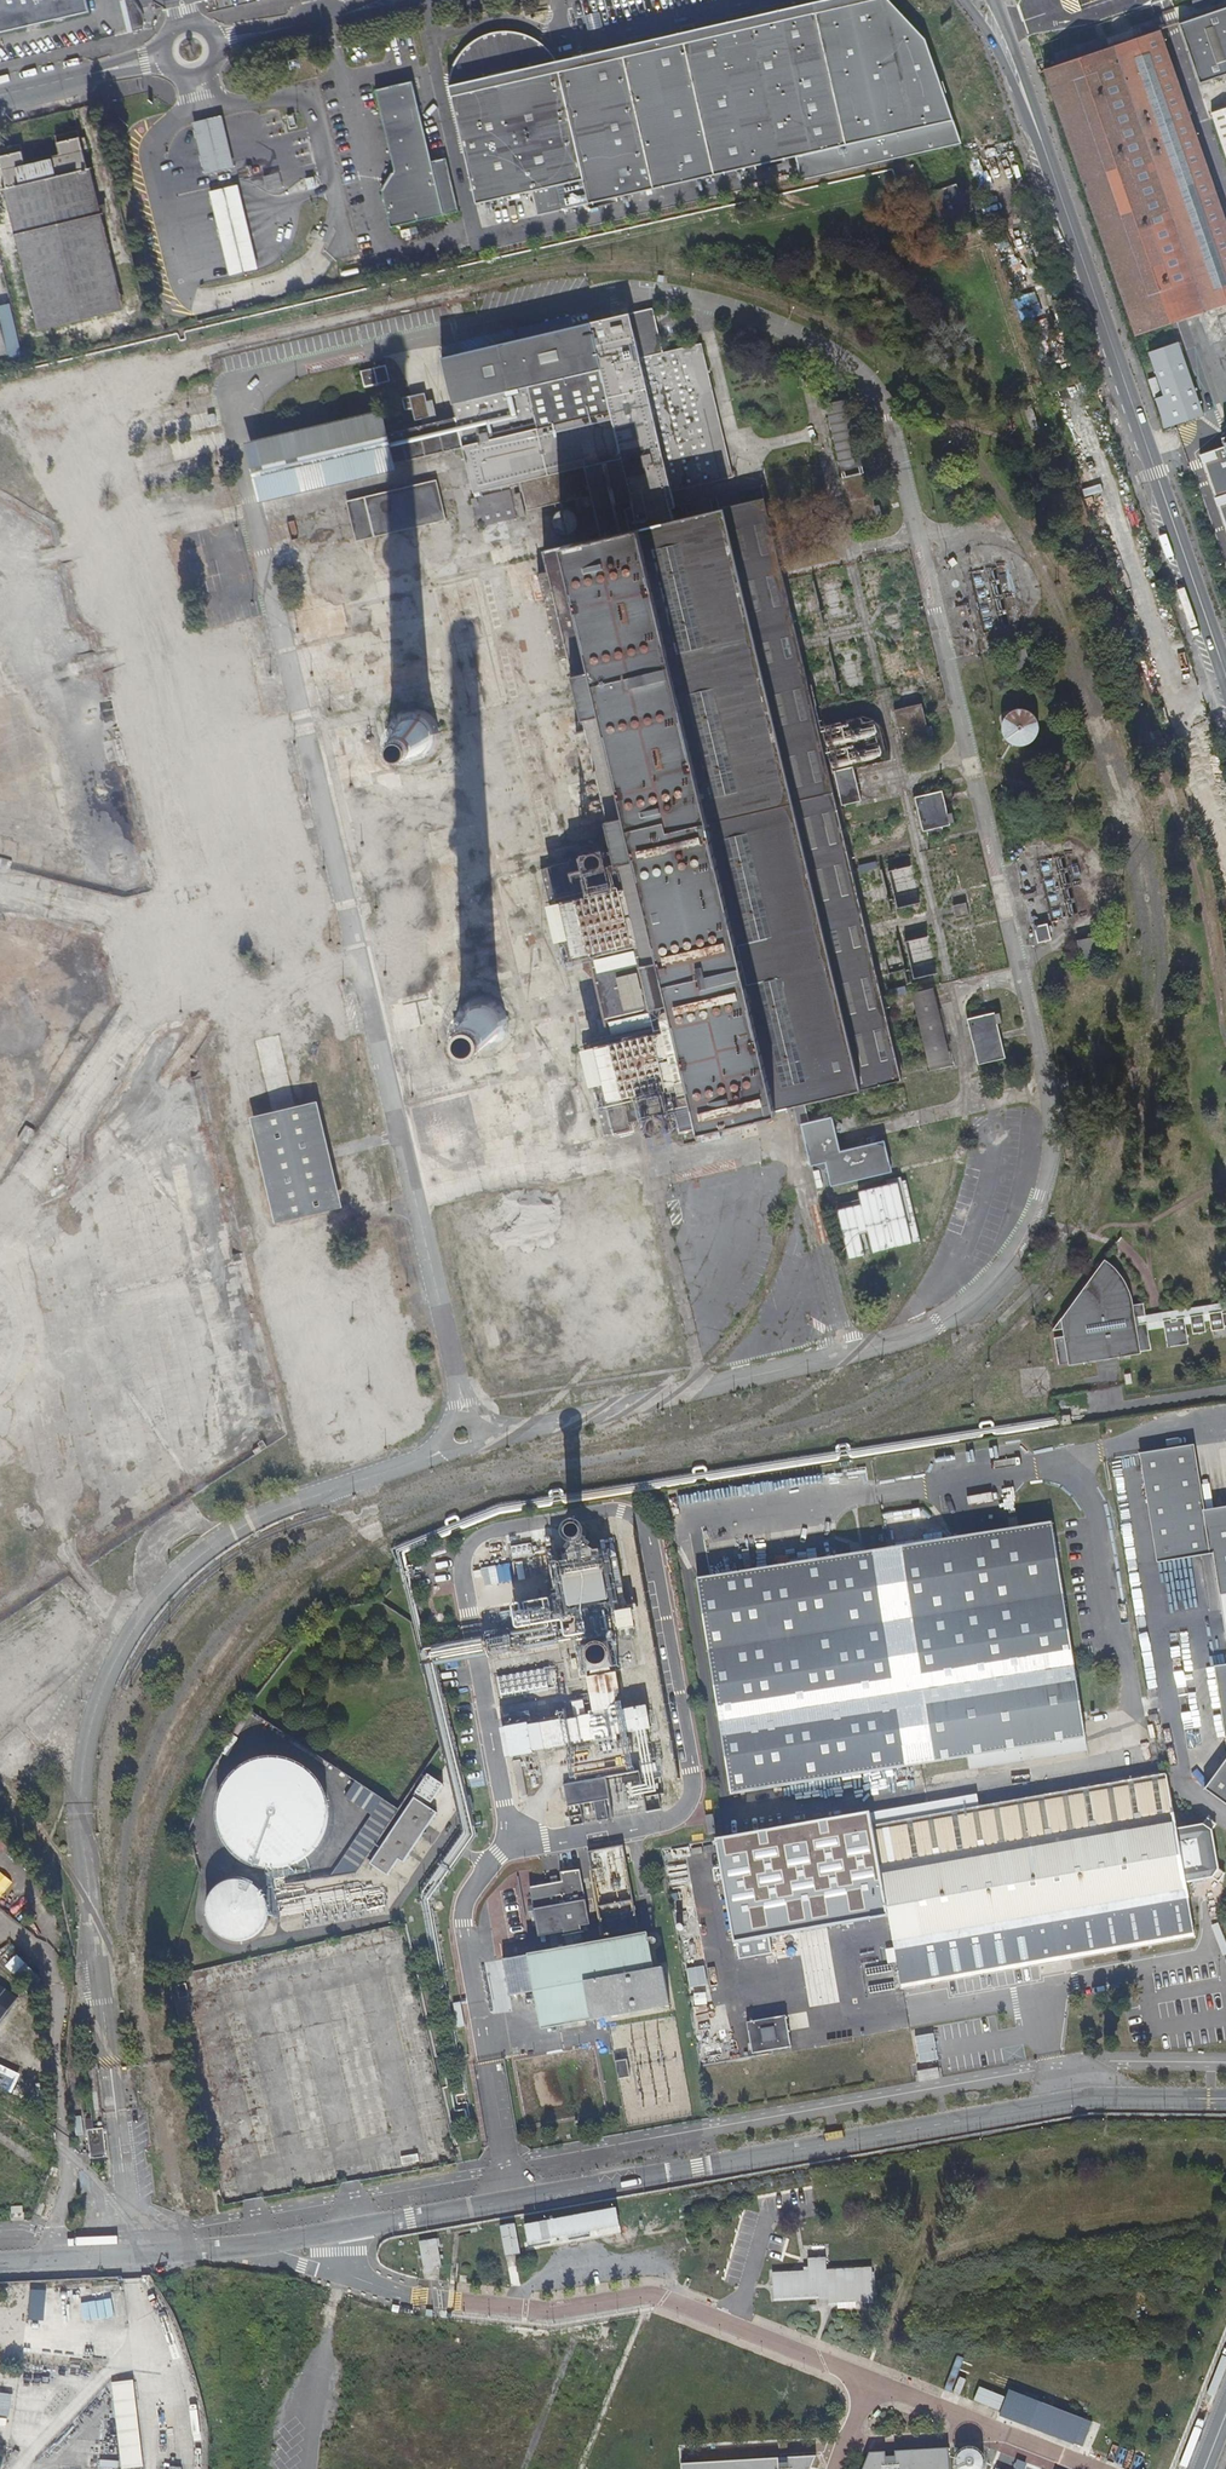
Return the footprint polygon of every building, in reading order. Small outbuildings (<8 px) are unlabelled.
[(91,12),(88,0),(0,0),(0,33),(91,12)] [(537,216),(795,155),(803,181),(921,154),(944,148),(919,40),(887,0),(818,0),(696,29),(705,66),(690,70),(681,32),(556,61),(551,54),(550,53),(547,49),(542,45),(536,40),(534,39),(523,34),(512,32),(501,31),(500,32),(498,32),(490,33),(487,34),(479,38),(473,41),(472,42),(469,44),(468,45),(463,50),(459,55),(456,59),(454,63),(452,68),(450,73),(449,78),(448,83),(448,86),(476,204),(532,191),(537,216)] [(1183,25),(1203,84),(1225,76),(1225,11),(1183,25)] [(1047,72),(1138,335),(1142,334),(1163,397),(1155,400),(1164,429),(1202,416),(1171,324),(1225,305),(1225,219),(1164,32),(1137,42),(1135,36),(1116,42),(1118,48),(1047,72)] [(391,226),(459,210),(445,158),(431,161),(412,81),(376,90),(395,170),(382,190),(391,226)] [(1214,114),(1225,149),(1225,110),(1214,114)] [(38,323),(121,304),(111,259),(101,261),(90,216),(100,214),(103,213),(101,205),(98,206),(88,208),(83,184),(92,182),(89,170),(88,170),(84,151),(81,140),(79,131),(56,137),(61,156),(25,165),(20,145),(0,150),(0,158),(8,189),(6,190),(10,205),(19,203),(27,232),(17,235),(38,323)] [(230,166),(203,173),(228,278),(256,271),(230,166)] [(83,184),(88,208),(98,206),(92,182),(83,184)] [(17,235),(27,232),(19,203),(10,205),(17,235)] [(100,214),(90,216),(101,261),(111,259),(100,214)] [(795,610),(768,499),(677,520),(674,508),(677,507),(673,490),(736,475),(705,344),(666,352),(656,309),(447,357),(460,415),(386,432),(382,416),(258,446),(268,491),(467,444),(477,489),(524,478),(531,507),(594,492),(605,538),(548,551),(608,821),(610,845),(583,854),(593,894),(548,904),(568,962),(594,957),(607,1041),(581,1050),(603,1139),(613,1138),(612,1134),(636,1129),(639,1144),(781,1111),(797,1108),(801,1128),(806,1127),(815,1167),(830,1163),(836,1187),(896,1173),(889,1144),(844,1154),(836,1120),(814,1125),(810,1105),(906,1083),(879,970),(863,900),(831,765),(812,682),(795,610)] [(12,368),(0,317),(0,371),(12,368)] [(365,369),(368,383),(392,378),(389,364),(365,369)] [(429,391),(406,396),(409,409),(417,407),(420,419),(435,415),(429,391)] [(1210,393),(1201,396),(1206,410),(1215,407),(1210,393)] [(828,406),(845,477),(869,472),(853,400),(828,406)] [(1212,477),(1225,472),(1225,439),(1223,441),(1225,445),(1214,449),(1212,456),(1215,466),(1212,477)] [(869,472),(845,477),(843,477),(853,523),(859,521),(861,528),(875,525),(873,518),(881,516),(881,513),(886,511),(884,503),(879,504),(871,471),(869,472)] [(1211,477),(1225,522),(1225,472),(1212,477),(1211,477)] [(369,494),(377,533),(449,516),(440,477),(369,494)] [(677,520),(768,499),(766,487),(677,507),(674,508),(677,520)] [(924,706),(898,712),(906,745),(910,744),(911,751),(926,748),(924,740),(932,738),(931,735),(936,734),(934,727),(929,728),(924,706)] [(442,730),(440,725),(437,720),(433,715),(428,712),(423,709),(417,708),(411,707),(406,709),(400,711),(395,714),(391,719),(388,724),(386,729),(385,735),(386,741),(387,747),(390,752),(394,757),(399,760),(404,763),(410,764),(416,764),(422,763),(428,761),(432,757),(436,753),(439,748),(441,742),(442,737),(442,730)] [(1040,723),(1039,720),(1037,718),(1035,715),(1033,713),(1031,712),(1028,710),(1025,709),(1023,709),(1020,709),(1017,709),(1014,710),(1011,712),(1009,713),(1007,716),(1005,718),(1004,720),(1003,724),(1002,726),(1002,729),(1003,732),(1004,735),(1005,738),(1007,740),(1009,742),(1012,744),(1014,745),(1017,746),(1020,746),(1023,746),(1026,746),(1028,745),(1031,744),(1034,742),(1036,740),(1037,738),(1039,735),(1040,732),(1040,729),(1040,726),(1040,723)] [(837,769),(845,804),(864,800),(855,765),(837,769)] [(919,799),(926,831),(951,826),(946,803),(951,802),(949,794),(945,795),(944,794),(936,795),(934,789),(921,792),(922,799),(919,799)] [(921,901),(912,864),(890,869),(900,906),(921,901)] [(976,922),(973,911),(961,913),(964,925),(976,922)] [(1056,926),(1043,928),(1046,944),(1059,942),(1056,926)] [(916,977),(939,971),(930,934),(907,939),(916,977)] [(1086,944),(1089,961),(1105,958),(1102,941),(1086,944)] [(953,1065),(939,985),(915,989),(929,1069),(953,1065)] [(510,1027),(509,1021),(508,1015),(506,1010),(502,1005),(498,1001),(494,999),(487,996),(481,996),(475,997),(468,999),(465,1001),(460,1005),(457,1010),(455,1016),(453,1022),(453,1027),(455,1033),(457,1038),(461,1043),(465,1047),(470,1050),(476,1052),(481,1052),(488,1051),(493,1050),(498,1046),(503,1042),(506,1038),(508,1032),(510,1027)] [(972,1021),(984,1069),(1011,1063),(1002,1026),(1006,1025),(1004,1016),(1001,1017),(999,1015),(990,1017),(988,1010),(973,1013),(975,1020),(972,1021)] [(311,1106),(252,1120),(277,1221),(324,1211),(320,1197),(332,1193),(311,1106)] [(923,1245),(909,1184),(862,1194),(865,1206),(841,1212),(852,1261),(867,1258),(863,1237),(871,1235),(876,1256),(923,1245)] [(332,1193),(320,1197),(324,1211),(336,1208),(332,1193)] [(1147,1306),(1133,1307),(1130,1291),(1122,1275),(1109,1262),(1056,1332),(1069,1330),(1070,1338),(1057,1340),(1061,1366),(1153,1352),(1149,1325),(1137,1327),(1135,1320),(1148,1318),(1147,1306)] [(1211,1316),(1214,1334),(1225,1332),(1225,1314),(1211,1316)] [(1209,1335),(1206,1316),(1196,1318),(1199,1336),(1209,1335)] [(1192,1319),(1166,1323),(1169,1350),(1196,1346),(1192,1319)] [(1069,1415),(1059,1416),(1061,1427),(1071,1426),(1069,1415)] [(1144,1455),(1160,1563),(1215,1555),(1225,1630),(1225,1514),(1207,1517),(1197,1447),(1144,1455)] [(1056,1524),(703,1580),(736,1794),(974,1757),(1089,1739),(1056,1524)] [(569,1533),(569,1534),(568,1536),(569,1539),(569,1541),(570,1542),(571,1543),(572,1544),(573,1545),(574,1545),(576,1546),(578,1546),(580,1546),(582,1545),(583,1544),(585,1542),(585,1541),(586,1541),(586,1539),(586,1537),(586,1534),(585,1532),(583,1530),(582,1529),(580,1528),(578,1528),(576,1528),(575,1529),(572,1530),(571,1531),(569,1533)] [(592,1678),(601,1730),(623,1727),(614,1674),(621,1672),(614,1637),(608,1638),(604,1608),(619,1605),(611,1559),(596,1561),(594,1554),(585,1541),(585,1542),(583,1544),(582,1545),(580,1546),(578,1546),(576,1546),(574,1545),(573,1545),(572,1544),(567,1558),(569,1566),(554,1569),(562,1616),(579,1613),(585,1642),(578,1644),(584,1680),(592,1678)] [(510,1547),(512,1557),(534,1553),(532,1543),(510,1547)] [(1214,1668),(1225,1745),(1225,1667),(1214,1668)] [(497,1677),(501,1697),(549,1688),(545,1669),(497,1677)] [(577,1714),(588,1712),(585,1698),(574,1700),(577,1714)] [(556,1737),(561,1763),(628,1751),(628,1749),(664,1743),(660,1721),(623,1727),(601,1730),(556,1737)] [(1090,1750),(1089,1739),(974,1757),(976,1768),(1090,1750)] [(224,1788),(221,1795),(220,1798),(219,1802),(218,1809),(218,1817),(218,1821),(219,1825),(221,1832),(224,1839),(228,1845),(230,1848),(233,1851),(238,1856),(244,1860),(251,1863),(255,1865),(262,1867),(266,1867),(273,1867),(280,1867),(284,1866),(291,1864),(295,1862),(301,1859),(307,1854),(310,1851),(315,1846),(317,1843),(321,1836),(322,1832),(324,1825),(325,1822),(326,1814),(325,1807),(324,1803),(322,1796),(321,1792),(319,1789),(315,1782),(311,1777),(308,1774),(305,1771),(299,1767),(292,1764),(289,1763),(281,1761),(278,1760),(270,1760),(263,1761),(259,1761),(252,1764),(248,1765),(242,1769),(239,1771),(233,1776),(231,1779),(226,1785),(224,1788)] [(1205,1791),(1225,1806),(1225,1762),(1205,1791)] [(890,1916),(903,1987),(903,1989),(1196,1938),(1186,1884),(1204,1880),(1213,1879),(1219,1882),(1224,1874),(1219,1870),(1212,1831),(1216,1825),(1208,1819),(1203,1826),(1184,1829),(1177,1831),(1167,1776),(1114,1785),(1113,1777),(1099,1780),(1101,1788),(873,1828),(890,1916)] [(605,1780),(565,1787),(569,1809),(594,1805),(598,1823),(609,1821),(605,1803),(609,1802),(605,1780)] [(415,1799),(372,1863),(390,1874),(400,1859),(405,1862),(437,1814),(415,1799)] [(870,1813),(719,1842),(738,1940),(890,1916),(873,1828),(870,1813)] [(716,1815),(708,1817),(710,1834),(710,1835),(718,1833),(716,1815)] [(714,1845),(704,1847),(705,1853),(715,1851),(714,1845)] [(702,1847),(692,1849),(693,1855),(703,1853),(702,1847)] [(529,1890),(538,1939),(563,1935),(581,1932),(580,1929),(589,1927),(580,1872),(560,1875),(561,1884),(529,1890)] [(209,1896),(206,1902),(206,1904),(205,1910),(205,1913),(206,1917),(207,1921),(210,1926),(212,1930),(213,1932),(218,1936),(222,1938),(228,1940),(232,1941),(234,1941),(238,1941),(244,1939),(250,1937),(255,1933),(259,1929),(262,1925),(264,1921),(264,1919),(265,1913),(265,1907),(264,1901),(261,1895),(259,1892),(257,1890),(254,1887),(249,1884),(247,1883),(243,1882),(237,1881),(232,1881),(228,1881),(226,1882),(221,1884),(215,1888),(212,1891),(210,1895),(209,1896)] [(581,1932),(563,1935),(566,1950),(583,1947),(581,1932)] [(531,1956),(543,2029),(670,2006),(664,1968),(656,1969),(650,1935),(583,1947),(566,1950),(531,1956)] [(689,1966),(690,1984),(709,1983),(707,1964),(689,1966)] [(0,2030),(8,2017),(10,2005),(8,1990),(1,1976),(0,1975),(0,2030)] [(754,2051),(793,2046),(789,2014),(750,2018),(754,2051)] [(629,2062),(616,2064),(619,2081),(631,2079),(629,2062)] [(937,2068),(917,2072),(919,2082),(939,2079),(937,2068)] [(88,2156),(102,2154),(99,2135),(95,2136),(94,2130),(85,2131),(88,2156)] [(529,2247),(623,2234),(619,2207),(525,2220),(529,2247)] [(519,2222),(504,2223),(505,2253),(520,2252),(519,2222)] [(426,2269),(444,2266),(440,2236),(421,2239),(426,2269)] [(826,2257),(808,2258),(809,2266),(804,2267),(804,2270),(773,2272),(774,2298),(819,2296),(819,2299),(829,2299),(829,2304),(874,2301),(872,2266),(827,2268),(826,2257)] [(143,2466),(133,2380),(111,2382),(121,2468),(143,2466)] [(982,2384),(976,2398),(1001,2409),(1007,2396),(982,2384)] [(1030,2430),(1092,2450),(1102,2421),(1040,2400),(1030,2430)] [(1008,2443),(998,2468),(1049,2468),(1052,2461),(1008,2443)] [(863,2468),(951,2468),(950,2448),(895,2451),(895,2455),(886,2456),(886,2451),(869,2452),(863,2468)] [(971,2448),(967,2449),(964,2450),(961,2451),(959,2454),(957,2457),(956,2460),(956,2464),(957,2467),(958,2468),(983,2468),(984,2465),(984,2461),(984,2458),(982,2455),(980,2452),(977,2450),(974,2449),(971,2448)] [(817,2455),(788,2457),(788,2461),(779,2462),(779,2458),(681,2463),(681,2468),(811,2468),(817,2455)]
